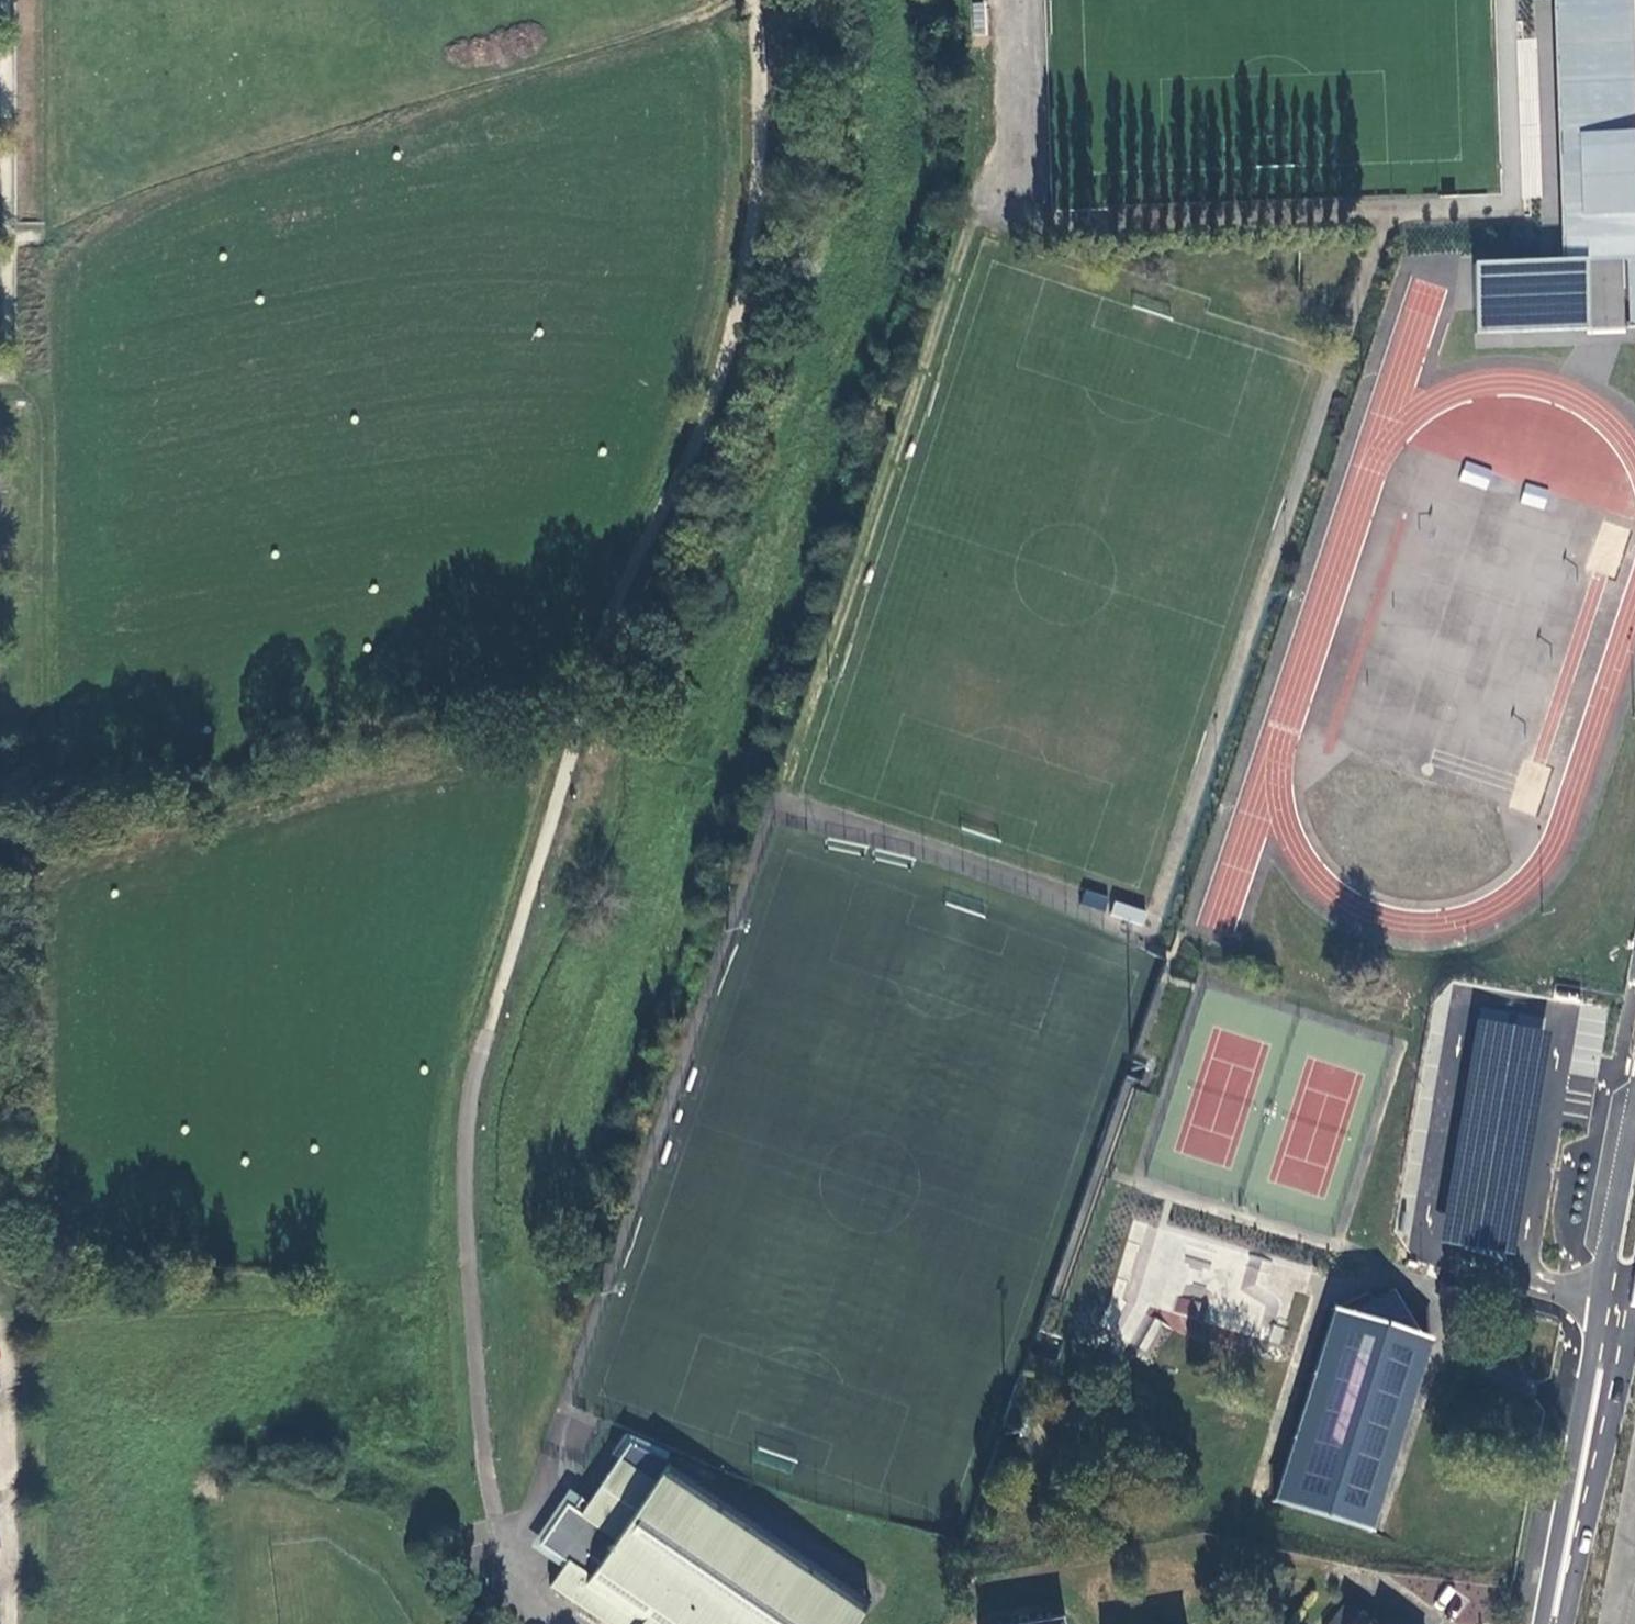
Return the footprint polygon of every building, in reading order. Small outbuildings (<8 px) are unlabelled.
[(1550,259),(1577,258),(1631,256),(1623,0),(1542,0),(1550,259)] [(1581,327),(1577,258),(1467,264),(1472,334),(1581,327)] [(1634,379),(1634,292),(1603,292),(1602,344),(1613,344),(1612,379),(1634,379)] [(1461,479),(1483,488),(1490,471),(1468,462),(1461,479)] [(1110,916),(1143,923),(1147,908),(1113,901),(1110,916)] [(1529,1147),(1546,1031),(1513,1026),(1510,1048),(1473,1043),(1459,1136),(1529,1147)] [(1181,1276),(1180,1333),(1201,1332),(1202,1276),(1181,1276)] [(1275,1502),(1369,1531),(1427,1337),(1412,1332),(1390,1291),(1371,1300),(1366,1291),(1333,1309),(1275,1502)] [(664,1461),(627,1444),(587,1503),(579,1498),(571,1509),(565,1505),(539,1545),(565,1563),(548,1587),(603,1623),(853,1623),(869,1601),(663,1462),(664,1461)] [(1340,1604),(1325,1623),(1373,1623),(1357,1612),(1355,1614),(1340,1604)]
